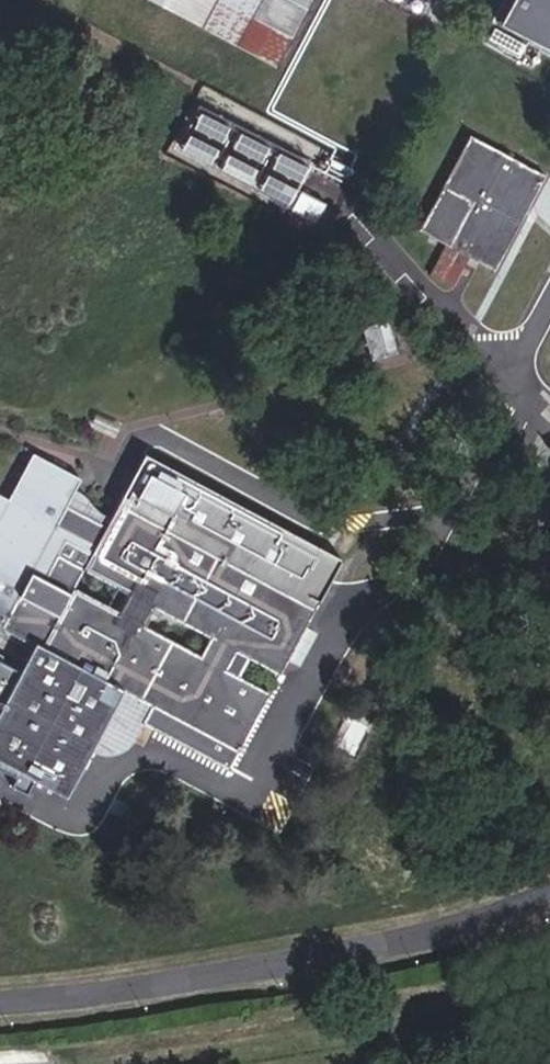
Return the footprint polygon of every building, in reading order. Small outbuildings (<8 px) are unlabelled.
[(271,0),(154,0),(245,48),(271,0)] [(245,48),(276,64),(310,0),(271,0),(245,48)] [(507,14),(549,38),(549,0),(515,0),(507,14)] [(493,268),(544,175),(469,133),(418,227),(445,242),(428,272),(452,285),(469,255),(493,268)] [(326,198),(302,184),(290,205),(314,218),(326,198)] [(395,351),(388,319),(361,325),(369,358),(395,351)] [(118,431),(93,419),(89,426),(114,439),(118,431)] [(337,554),(141,456),(107,524),(67,504),(80,476),(33,451),(8,496),(0,492),(0,624),(1,622),(34,639),(20,666),(0,655),(0,759),(18,768),(9,784),(26,793),(34,777),(65,794),(132,669),(160,684),(150,702),(237,748),(269,688),(225,665),(234,648),(279,670),(337,554)]
